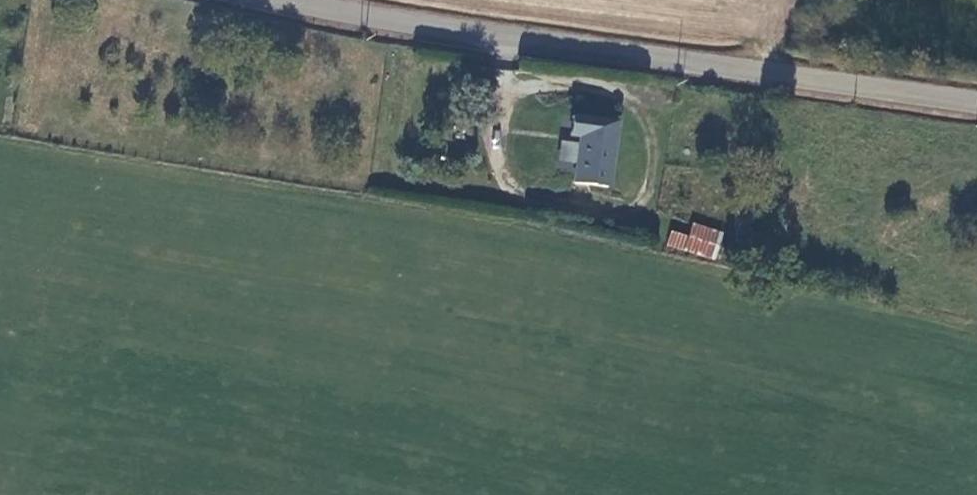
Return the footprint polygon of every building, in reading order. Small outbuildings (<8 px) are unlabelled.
[(616,117),(561,109),(552,171),(573,174),(572,182),(606,187),(616,117)] [(715,260),(723,230),(693,222),(689,235),(670,230),(665,246),(715,260)]
